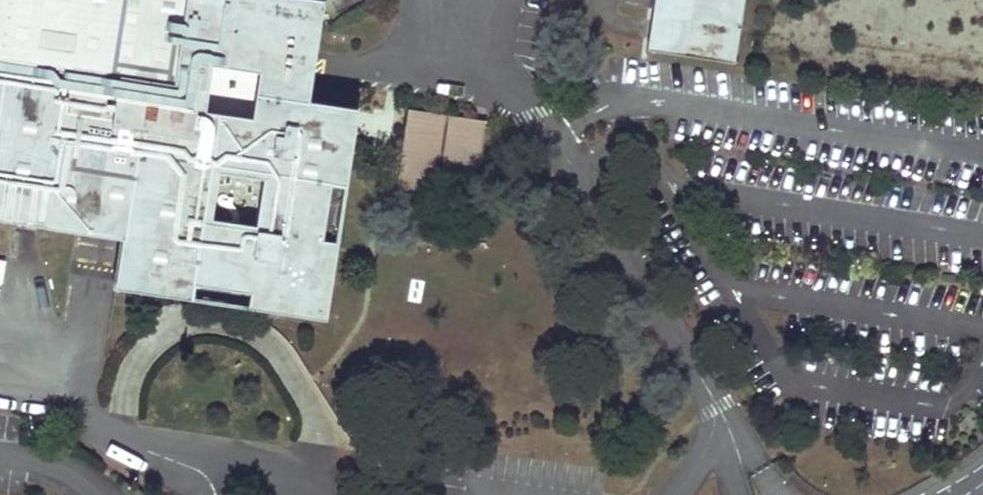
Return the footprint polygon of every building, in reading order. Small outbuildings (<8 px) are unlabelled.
[(248,305),(325,317),(357,107),(307,99),(322,0),(0,0),(0,218),(123,236),(115,286),(192,297),(194,282),(250,290),(248,305)] [(648,48),(734,62),(743,0),(655,0),(648,48)] [(396,189),(475,201),(487,122),(408,110),(396,189)] [(194,282),(192,297),(222,302),(248,305),(250,290),(194,282)]
